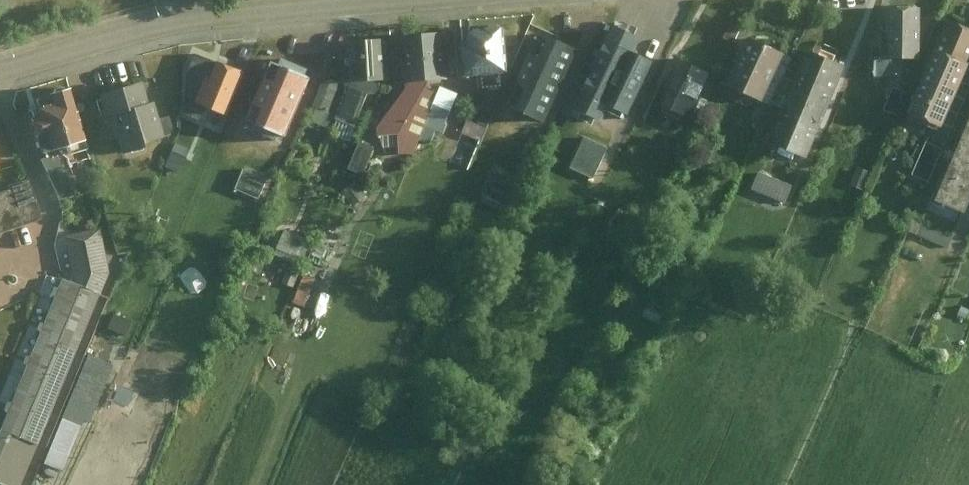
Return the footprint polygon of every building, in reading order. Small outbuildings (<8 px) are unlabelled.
[(893,12),(892,60),(879,59),(879,77),(899,78),(899,68),(906,68),(906,59),(921,59),(922,13),(893,12)] [(619,13),(576,105),(604,117),(609,105),(628,114),(656,52),(648,48),(654,36),(644,31),(646,26),(619,13)] [(738,40),(747,19),(736,14),(727,35),(738,40)] [(466,28),(469,73),(511,70),(508,25),(466,28)] [(915,116),(947,130),(968,78),(968,32),(953,26),(915,116)] [(580,44),(547,30),(513,105),(546,120),(580,44)] [(406,35),(407,76),(447,74),(446,34),(406,35)] [(386,38),(350,40),(353,78),(389,76),(386,38)] [(753,38),(732,83),(768,100),(789,54),(753,38)] [(249,65),(213,50),(193,96),(228,111),(249,65)] [(812,55),(776,145),(809,158),(845,69),(812,55)] [(317,74),(279,58),(253,120),(290,136),(317,74)] [(677,71),(661,103),(690,117),(705,85),(677,71)] [(150,94),(144,76),(98,91),(115,141),(125,137),(129,151),(151,144),(147,133),(167,126),(156,92),(150,94)] [(901,112),(907,87),(895,84),(889,109),(901,112)] [(93,141),(77,88),(34,100),(50,153),(93,141)] [(938,196),(968,209),(968,122),(938,196)] [(401,149),(401,133),(386,133),(387,149),(401,149)] [(574,166),(598,176),(611,144),(587,134),(574,166)] [(363,139),(352,165),(367,172),(378,146),(363,139)] [(239,187),(263,196),(271,175),(247,166),(239,187)] [(789,199),(796,182),(763,168),(756,186),(789,199)] [(512,201),(519,174),(498,169),(491,195),(512,201)] [(33,177),(0,187),(0,229),(46,215),(33,177)] [(755,188),(751,198),(779,208),(783,198),(755,188)] [(67,282),(100,294),(112,267),(102,225),(64,233),(73,268),(67,282)] [(302,258),(308,232),(286,227),(281,254),(302,258)] [(309,304),(320,277),(309,272),(298,300),(309,304)] [(14,484),(28,484),(100,294),(67,282),(57,278),(0,429),(0,480),(14,484)] [(86,416),(94,419),(115,361),(89,351),(48,461),(67,467),(86,416)]
